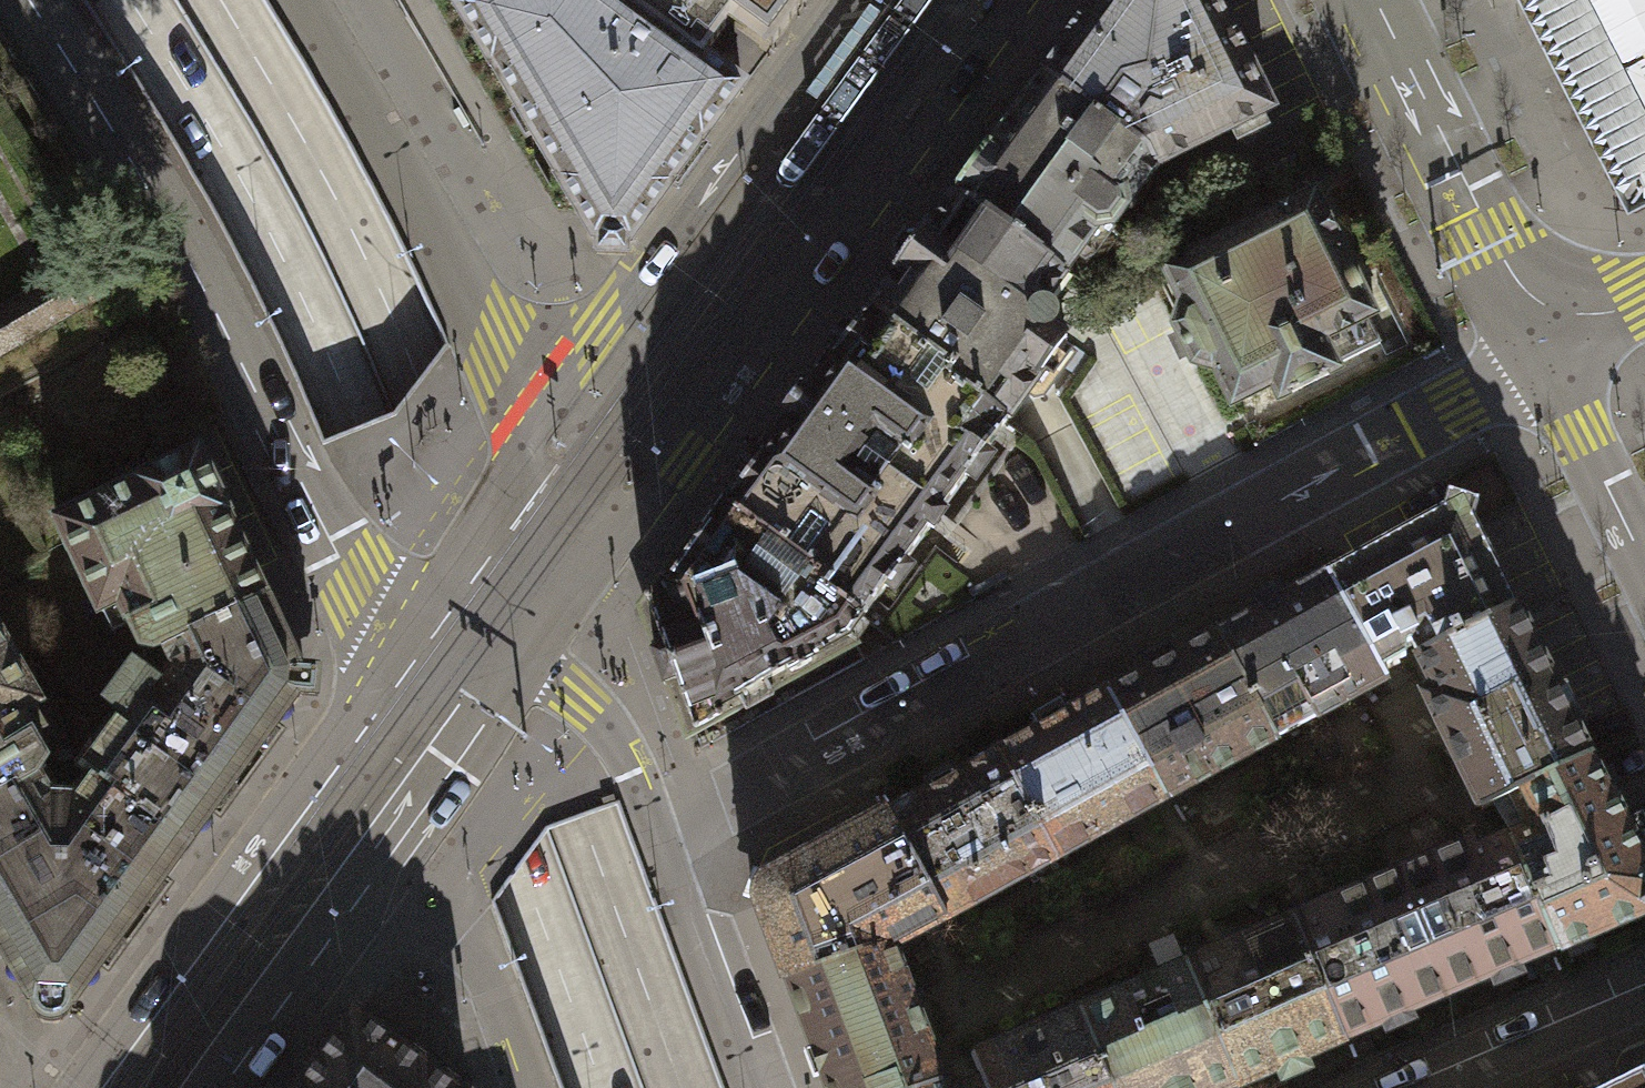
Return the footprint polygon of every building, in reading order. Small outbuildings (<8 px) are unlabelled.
[(459,6),(456,8),(584,224),(593,241),(597,241),(597,254),(626,255),(626,242),(630,242),(742,88),(721,72),(703,58),(621,0),(455,0),(459,6)] [(703,58),(729,24),(746,38),(768,54),(807,0),(621,0),(703,58)] [(1155,168),(1272,111),(1216,0),(1094,0),(1040,74),(1147,153),(1155,168)] [(1631,208),(1644,201),(1644,0),(1525,0),(1631,208)] [(954,192),(1065,274),(1095,231),(1112,229),(1155,168),(1147,153),(1040,74),(1011,114),(1003,109),(995,109),(981,128),(982,137),(990,143),(954,192)] [(946,377),(1007,422),(1026,395),(1032,400),(1041,399),(1050,386),(1049,377),(1043,373),(1067,341),(1051,329),(1059,317),(1042,305),(1065,274),(954,192),(922,234),(918,231),(904,232),(892,248),(895,262),(899,265),(868,308),(952,369),(946,377)] [(1314,195),(1164,268),(1182,305),(1176,326),(1195,364),(1214,369),(1231,405),(1271,385),(1278,399),(1337,370),(1335,365),(1379,344),(1367,318),(1373,315),(1314,195)] [(81,245),(47,265),(55,279),(73,309),(107,289),(81,245)] [(73,309),(55,279),(0,311),(0,352),(73,309)] [(824,591),(862,618),(863,619),(929,528),(933,531),(944,515),(941,512),(1007,422),(946,377),(952,369),(868,308),(849,333),(842,329),(828,348),(835,353),(804,395),(801,393),(786,413),(789,416),(757,458),(751,454),(737,474),(743,478),(723,505),(830,582),(824,591)] [(151,651),(161,647),(266,597),(246,554),(219,495),(227,492),(215,466),(207,470),(198,450),(133,481),(134,484),(55,523),(98,612),(118,602),(140,649),(151,651)] [(816,1087),(1219,1087),(1644,905),(1644,883),(1452,496),(741,884),(816,1087)] [(848,639),(862,618),(824,591),(830,582),(723,505),(722,506),(719,503),(703,525),(706,528),(667,581),(662,577),(648,596),(649,606),(666,652),(654,656),(664,682),(675,678),(694,729),(717,717),(715,709),(789,670),(792,675),(803,669),(801,664),(848,639)] [(302,669),(266,597),(161,647),(173,670),(162,686),(132,664),(105,701),(118,711),(78,768),(77,769),(87,777),(91,772),(188,844),(246,767),(298,696),(315,697),(318,670),(302,669)] [(36,772),(44,759),(18,714),(38,703),(0,639),(0,794),(36,772)] [(36,772),(0,794),(0,951),(39,1018),(60,1020),(79,996),(79,993),(152,893),(188,844),(91,772),(87,777),(77,769),(78,768),(38,776),(36,772)] [(354,1011),(297,1087),(458,1087),(354,1011)] [(1634,1070),(1600,1087),(1642,1087),(1634,1070)]
